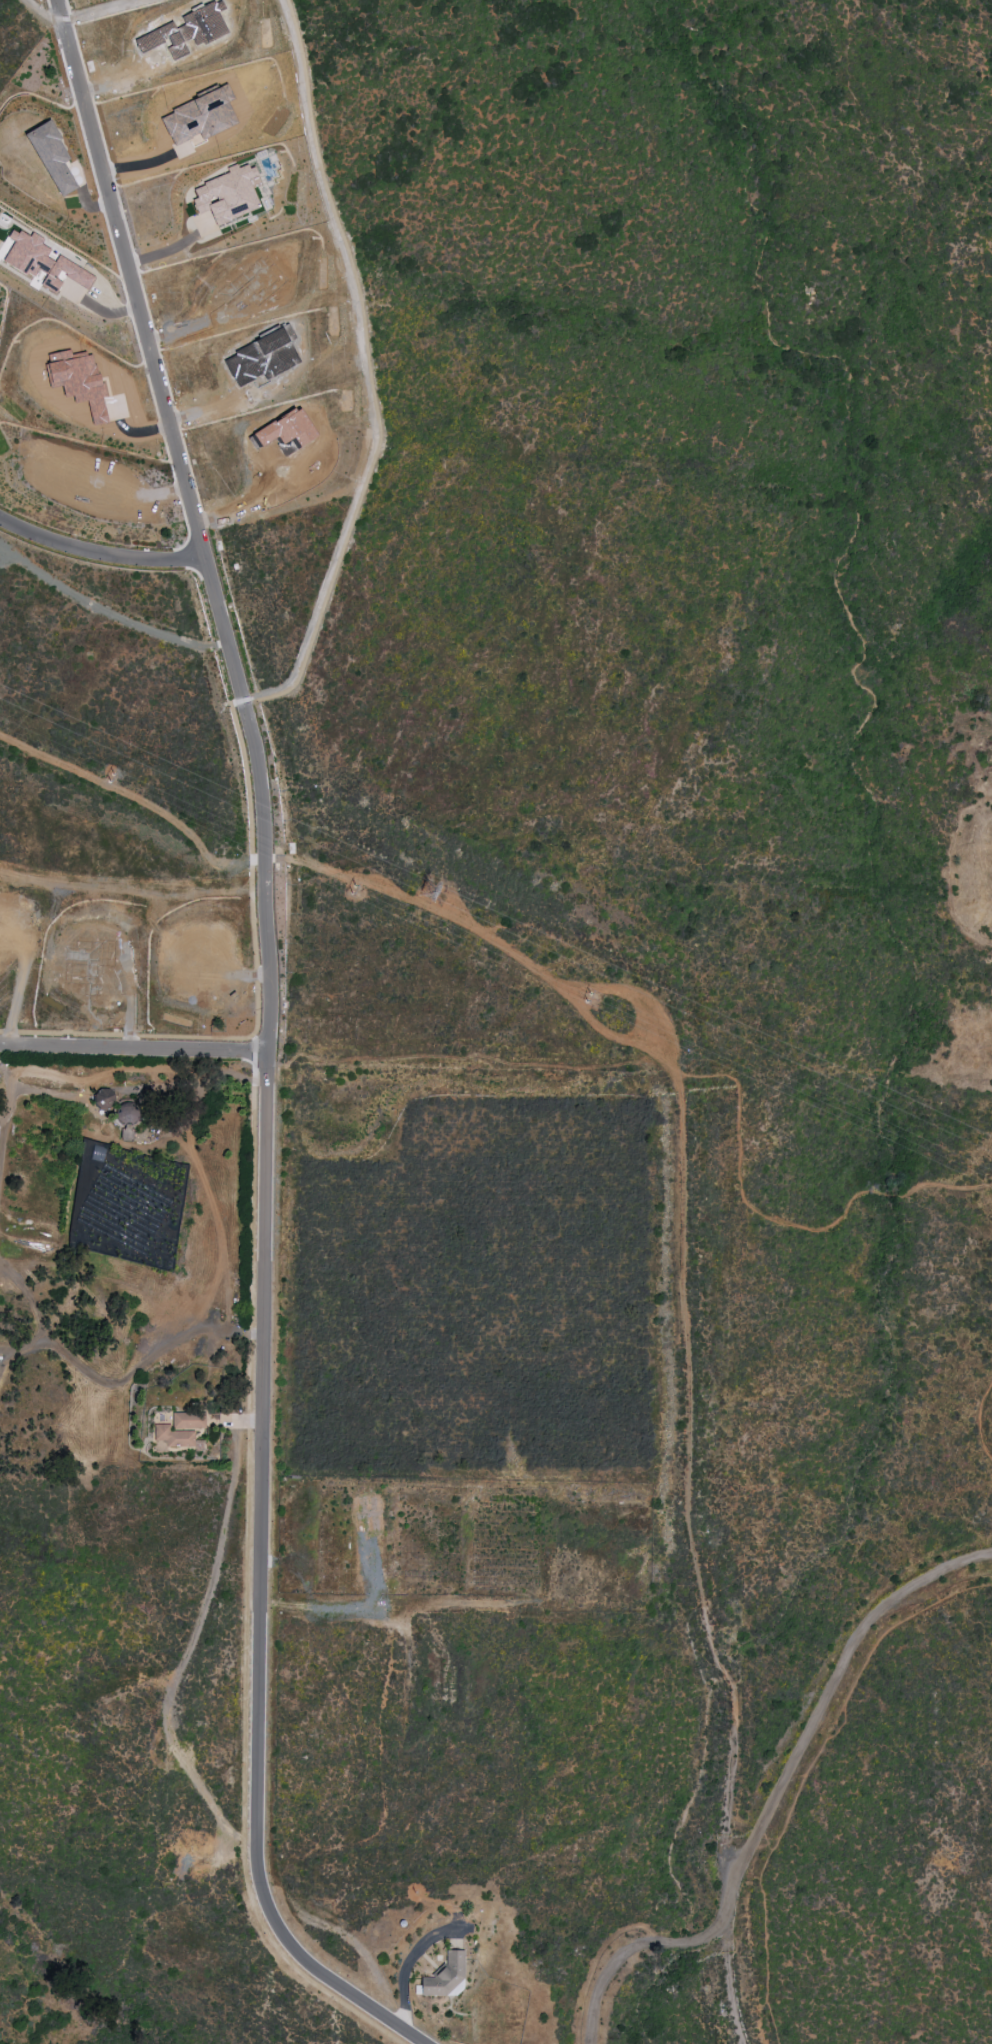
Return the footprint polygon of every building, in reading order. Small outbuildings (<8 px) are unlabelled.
[(228,33),(215,2),(180,15),(184,25),(175,28),(173,23),(134,38),(140,52),(168,41),(174,58),(187,53),(183,42),(192,39),(195,46),(228,33)] [(160,114),(172,145),(200,134),(201,138),(237,124),(228,101),(232,99),(229,90),(223,92),(221,89),(160,114)] [(64,162),(70,159),(50,120),(25,133),(59,197),(77,188),(64,162)] [(214,224),(259,209),(249,179),(257,176),(253,164),(238,169),(236,164),(226,167),(229,174),(192,187),(196,198),(192,199),(197,214),(209,210),(214,224)] [(1,263),(36,282),(36,283),(55,293),(64,277),(87,290),(95,276),(57,256),(54,262),(46,257),(50,249),(40,244),(43,238),(31,232),(29,237),(12,228),(7,238),(13,241),(1,263)] [(300,364),(290,342),(295,339),(289,326),(221,355),(236,388),(263,375),(265,379),(300,364)] [(92,426),(107,423),(103,396),(102,396),(94,351),(71,355),(70,349),(45,352),(50,385),(61,383),(63,398),(73,397),(74,403),(88,401),(92,426)] [(283,456),(317,437),(299,406),(247,437),(255,449),(273,439),(283,456)] [(93,1108),(112,1109),(113,1091),(94,1090),(93,1108)] [(118,1123),(137,1122),(137,1107),(118,1108),(118,1123)] [(205,1412),(171,1412),(171,1425),(154,1425),(154,1449),(202,1449),(202,1441),(193,1441),(193,1429),(204,1429),(205,1412)] [(463,1951),(445,1950),(445,1971),(432,1970),(432,1978),(421,1978),(420,1994),(462,1995),(463,1951)]
